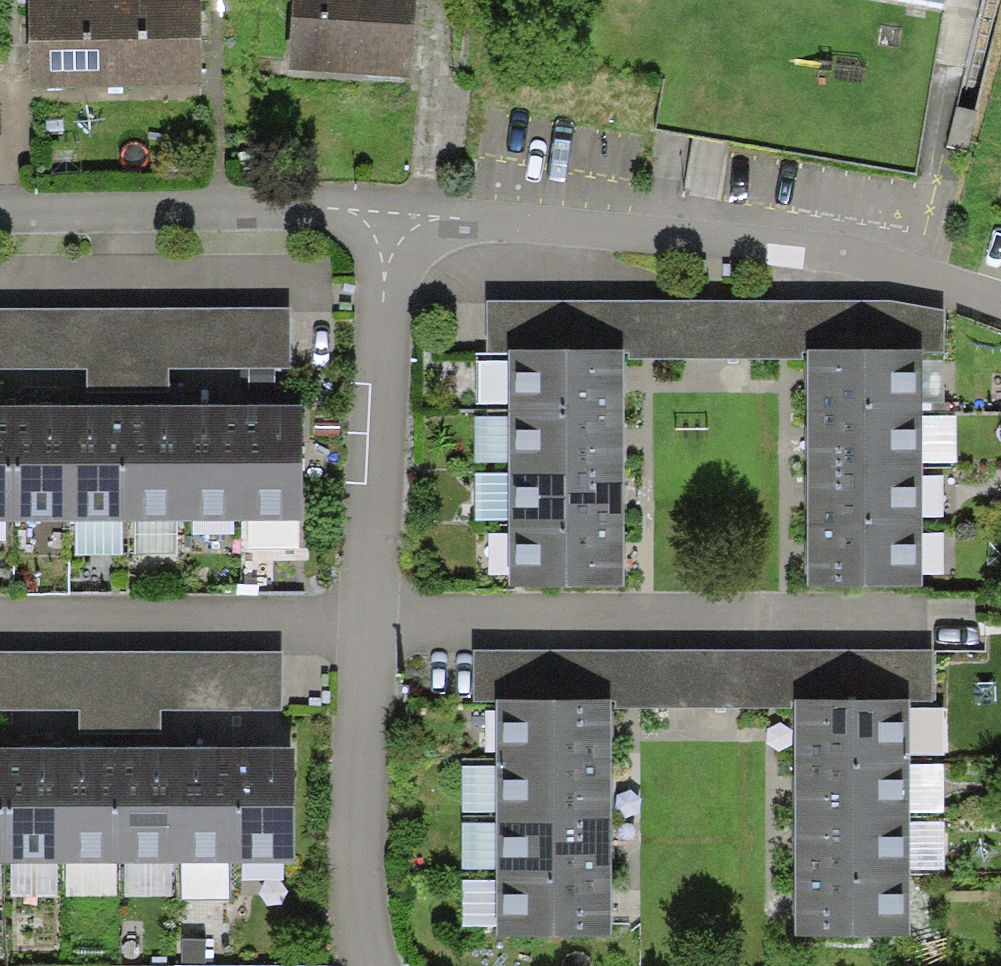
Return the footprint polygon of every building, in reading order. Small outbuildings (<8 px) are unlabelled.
[(115,0),(35,0),(35,95),(115,95),(115,0)] [(115,95),(195,95),(195,0),(115,0),(115,95)] [(288,73),(399,80),(404,0),(293,0),(288,73)] [(491,302),(490,359),(513,359),(622,359),(806,358),(915,357),(945,357),(945,309),(879,303),(491,302)] [(286,310),(0,310),(0,370),(82,370),(82,406),(117,406),(166,406),(166,369),(286,369),(286,310)] [(807,414),(915,414),(915,357),(806,358),(807,414)] [(622,359),(513,359),(513,416),(622,415),(622,359)] [(2,406),(2,518),(60,518),(60,406),(2,406)] [(60,406),(60,518),(117,518),(117,406),(82,406),(60,406)] [(117,406),(117,518),(175,518),(175,406),(166,406),(117,406)] [(175,406),(175,518),(233,518),(233,406),(175,406)] [(290,406),(233,406),(233,518),(290,518),(290,406)] [(807,471),(916,471),(915,414),(807,414),(807,471)] [(514,473),(622,472),(622,415),(513,416),(514,473)] [(807,528),(916,528),(916,471),(807,471),(807,528)] [(514,529),(623,529),(622,472),(514,473),(514,529)] [(916,528),(807,528),(807,585),(916,584),(916,528)] [(623,529),(514,529),(514,586),(623,586),(623,529)] [(476,653),(477,705),(502,705),(610,705),(796,704),(905,704),(929,704),(929,652),(476,653)] [(281,654),(0,654),(0,714),(77,714),(77,751),(113,751),(162,750),(162,713),(281,713),(281,654)] [(796,760),(905,760),(905,704),(796,704),(796,760)] [(502,763),(611,762),(610,705),(502,705),(502,763)] [(55,862),(55,750),(0,750),(0,862),(55,862)] [(55,750),(55,862),(113,862),(113,751),(77,751),(55,750)] [(113,751),(113,862),(170,862),(170,750),(162,750),(113,751)] [(170,750),(170,862),(228,862),(228,750),(170,750)] [(286,751),(228,750),(228,862),(286,862),(286,751)] [(796,817),(905,817),(905,760),(796,760),(796,817)] [(502,819),(611,819),(611,762),(502,763),(502,819)] [(796,874),(905,874),(905,817),(796,817),(796,874)] [(502,876),(611,876),(611,819),(502,819),(502,876)] [(905,874),(796,874),(797,931),(905,930),(905,874)] [(611,876),(502,876),(502,933),(611,932),(611,876)]
